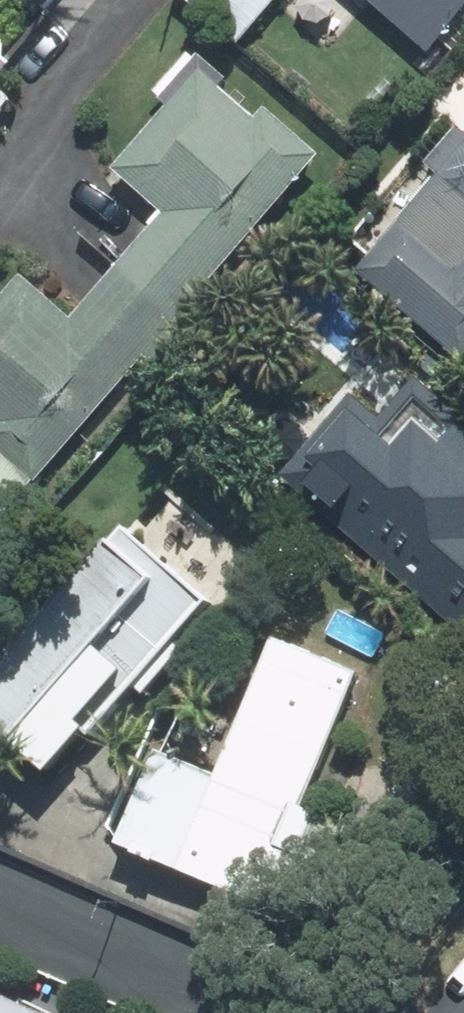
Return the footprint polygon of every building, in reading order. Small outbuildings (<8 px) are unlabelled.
[(251,42),(288,0),(202,0),(251,42)] [(444,51),(463,29),(463,0),(387,0),(444,51)] [(41,99),(20,81),(42,56),(0,18),(0,144),(41,99)] [(18,513),(159,355),(175,369),(241,296),(225,282),(341,152),(283,102),(273,113),(240,83),(246,77),(214,49),(167,101),(177,110),(129,164),(178,207),(81,316),(32,273),(0,309),(0,497),(18,513)] [(373,269),(463,345),(463,147),(449,164),(457,171),(373,269)] [(293,472),(463,626),(463,402),(433,374),(394,416),(366,391),(293,472)] [(0,691),(0,815),(20,764),(44,736),(79,766),(229,593),(146,522),(0,691)] [(138,844),(300,907),(338,811),(320,804),(375,663),(291,631),(236,771),(175,747),(138,844)] [(0,978),(0,1012),(75,1012),(0,978)]
